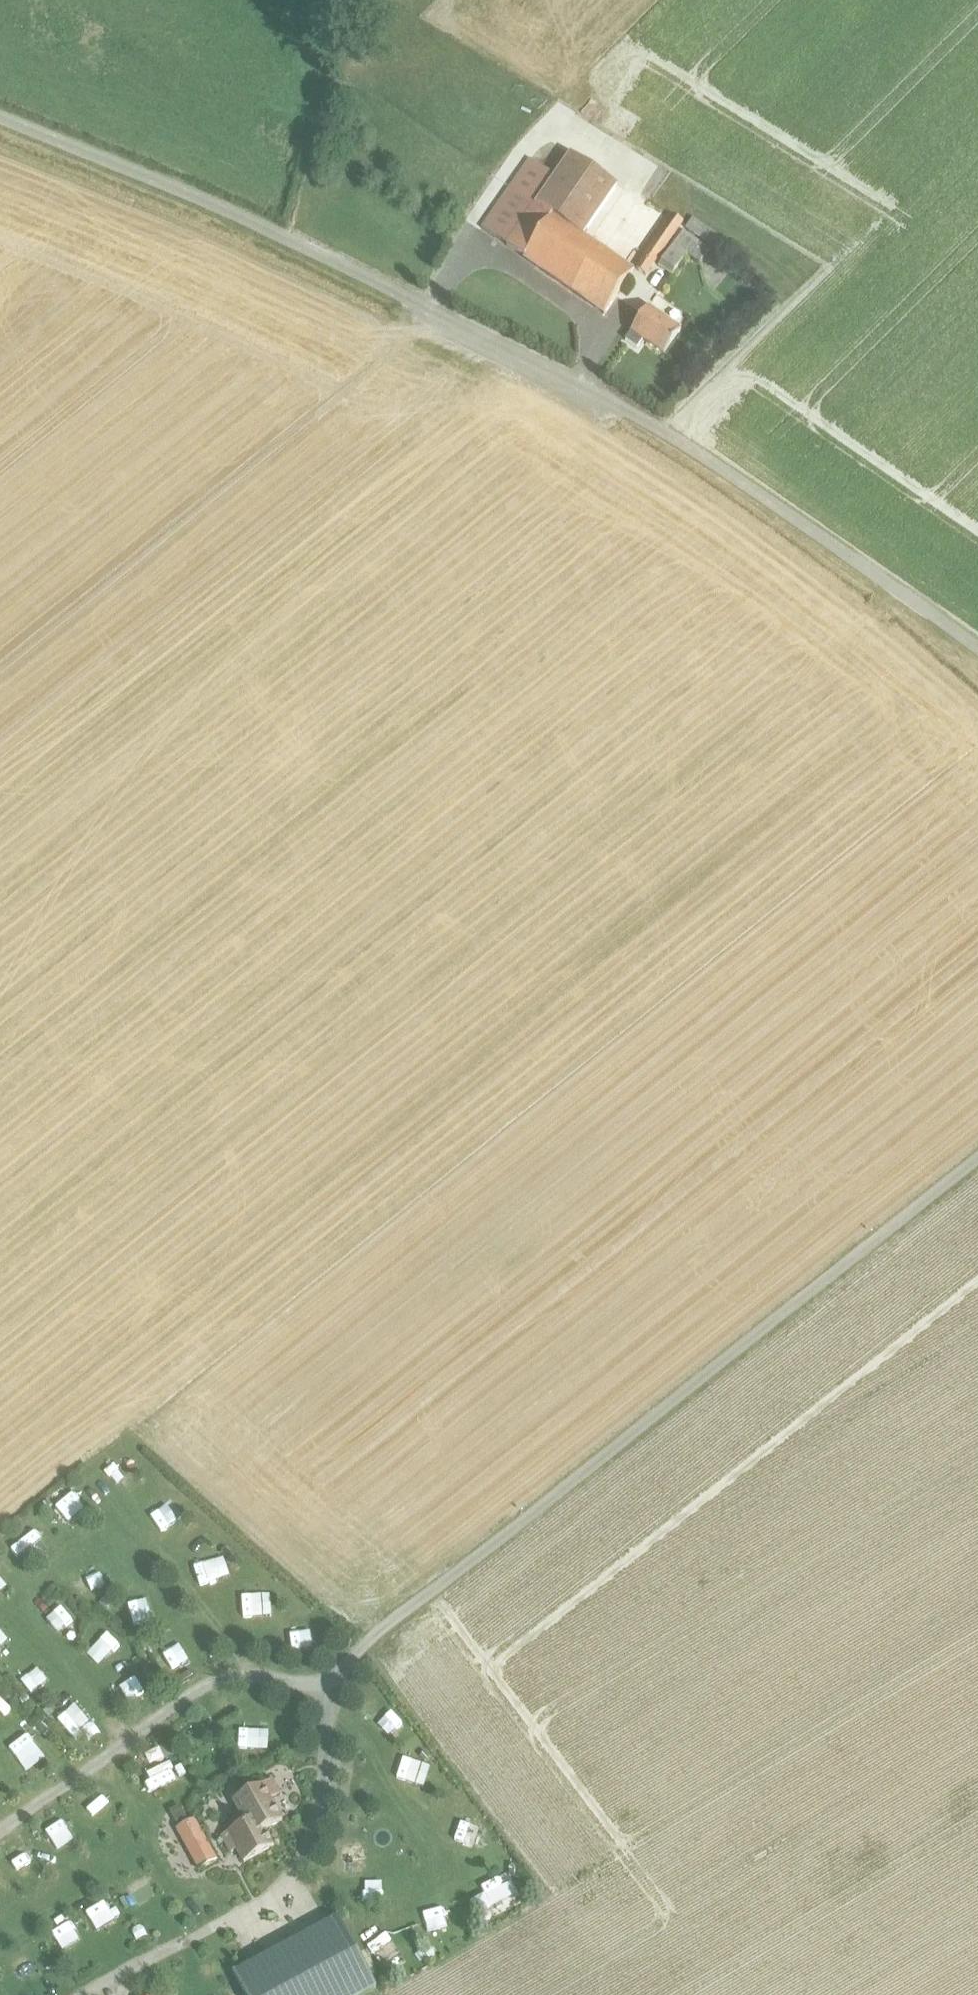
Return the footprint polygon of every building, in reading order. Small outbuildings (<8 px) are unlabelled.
[(604,315),(633,274),(582,238),(617,188),(570,156),(555,177),(530,160),(481,230),(604,315)] [(646,277),(683,223),(673,216),(636,270),(646,277)] [(719,237),(692,219),(685,230),(712,248),(719,237)] [(701,264),(710,250),(683,232),(659,268),(672,277),(687,255),(701,264)] [(664,356),(681,331),(648,308),(625,341),(638,350),(643,342),(664,356)] [(154,1526),(155,1503),(138,1502),(136,1525),(154,1526)] [(184,1575),(204,1575),(204,1550),(184,1550),(184,1575)] [(221,1591),(221,1613),(247,1613),(247,1591),(221,1591)] [(47,1626),(53,1608),(35,1602),(29,1620),(47,1626)] [(106,1627),(117,1628),(118,1604),(107,1604),(106,1627)] [(248,1713),(230,1724),(238,1737),(256,1727),(248,1713)] [(5,1748),(13,1762),(29,1752),(20,1739),(5,1748)] [(138,1759),(148,1778),(164,1770),(154,1751),(138,1759)] [(234,1801),(246,1824),(223,1835),(232,1852),(238,1849),(245,1861),(275,1846),(266,1830),(284,1821),(265,1785),(234,1801)] [(217,1860),(196,1819),(178,1828),(199,1869),(217,1860)] [(0,1843),(0,1863),(16,1848),(6,1837),(0,1843)] [(421,1924),(440,1909),(423,1888),(404,1902),(421,1924)] [(85,1935),(100,1927),(87,1906),(72,1915),(85,1935)] [(337,1918),(231,1975),(242,1994),(364,1994),(375,1989),(337,1918)] [(385,1972),(397,1941),(382,1935),(370,1966),(385,1972)]
